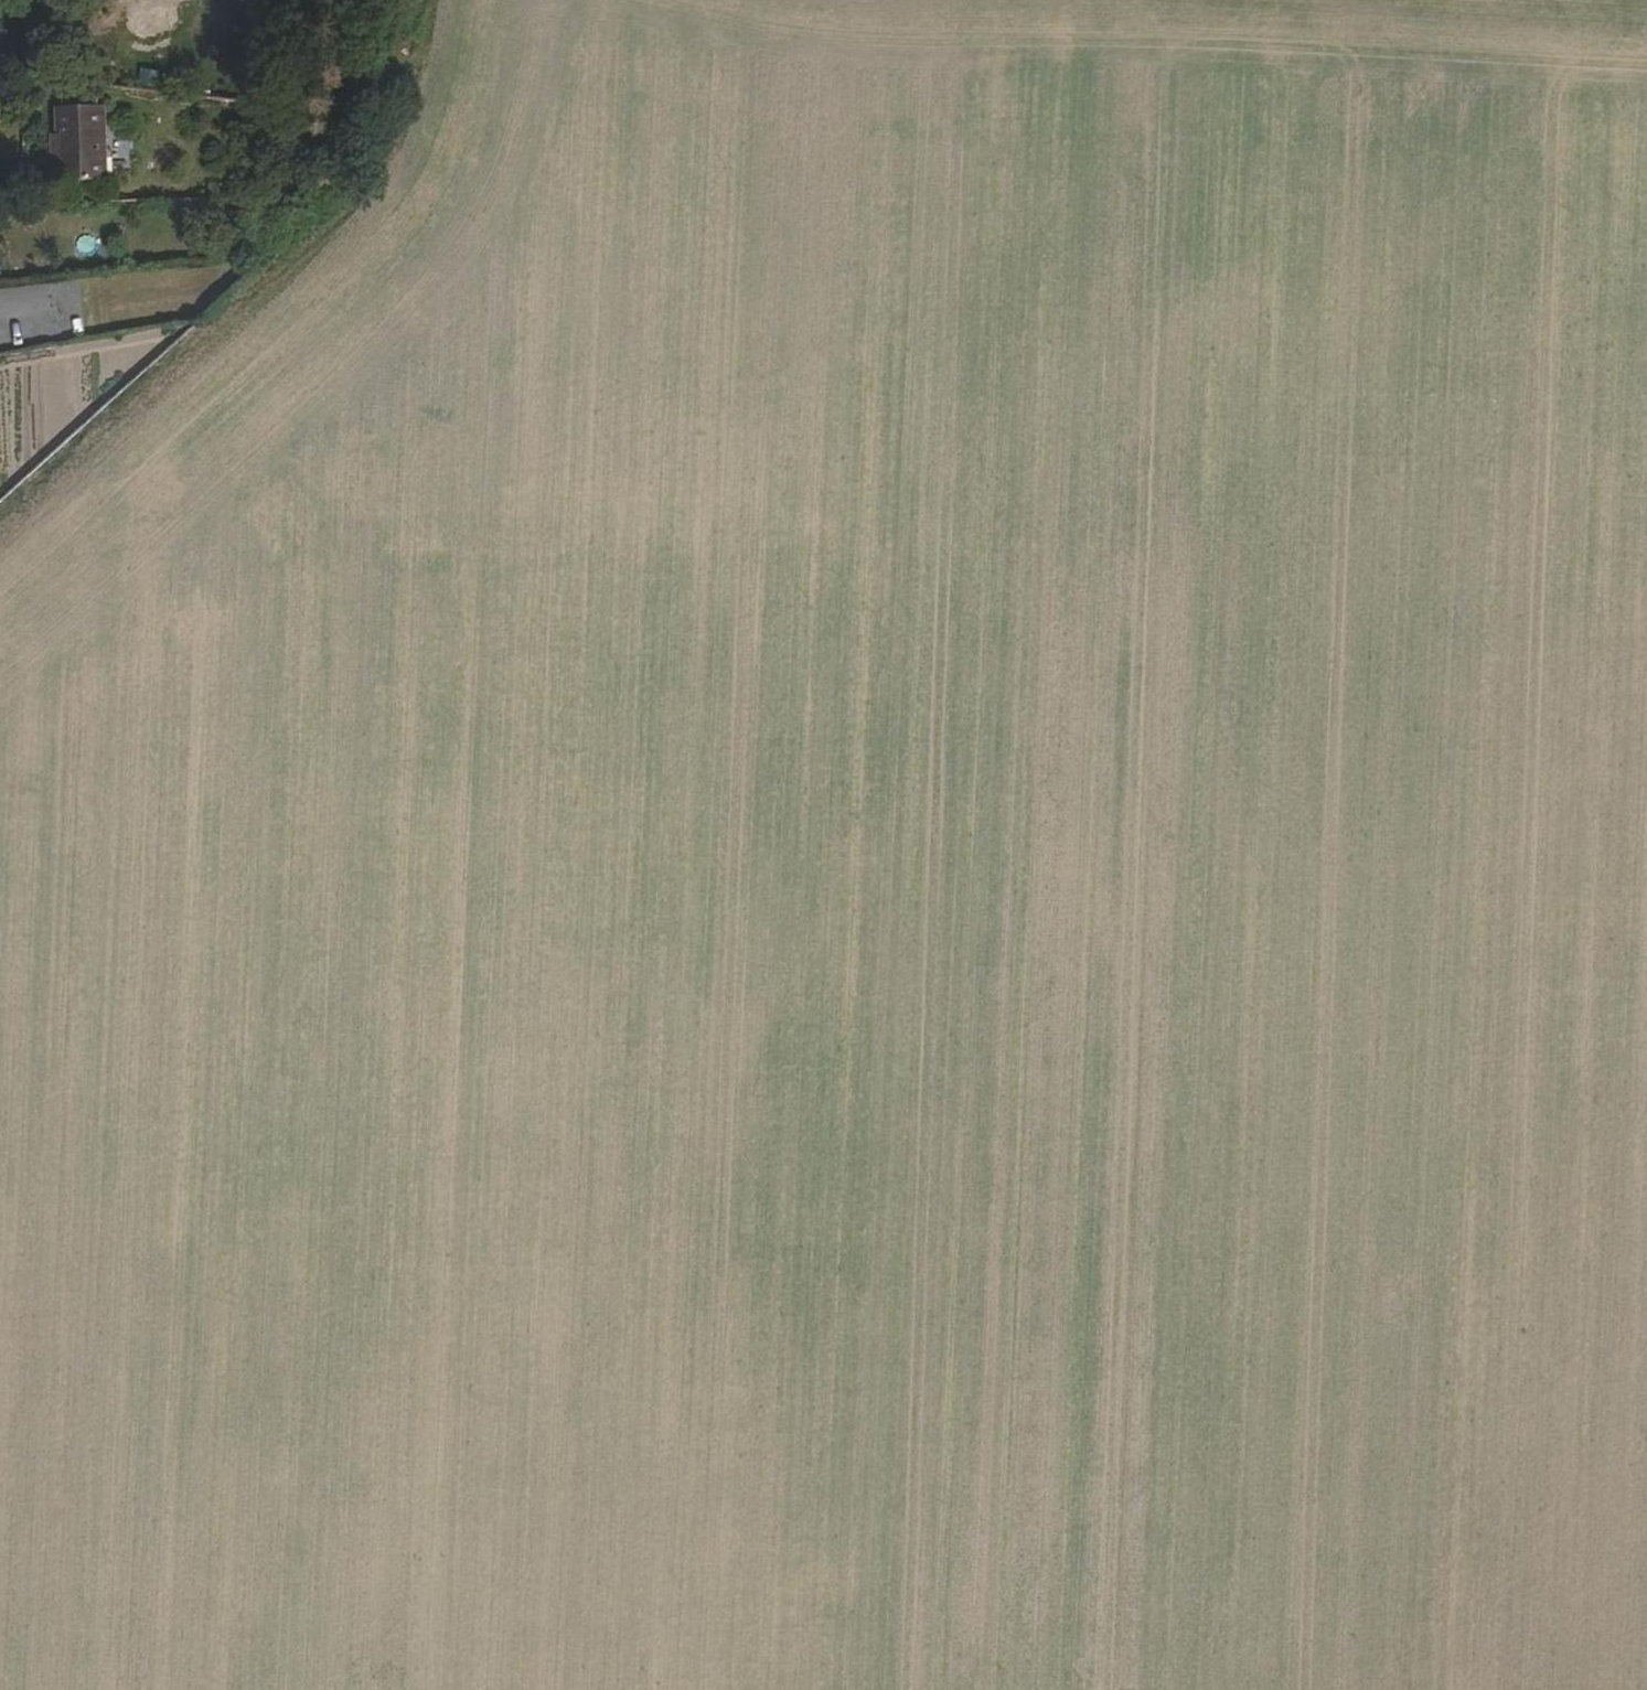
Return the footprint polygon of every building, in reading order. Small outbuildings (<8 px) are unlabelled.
[(54,162),(48,166),(48,182),(102,180),(99,106),(52,108),(52,134),(54,162)]
